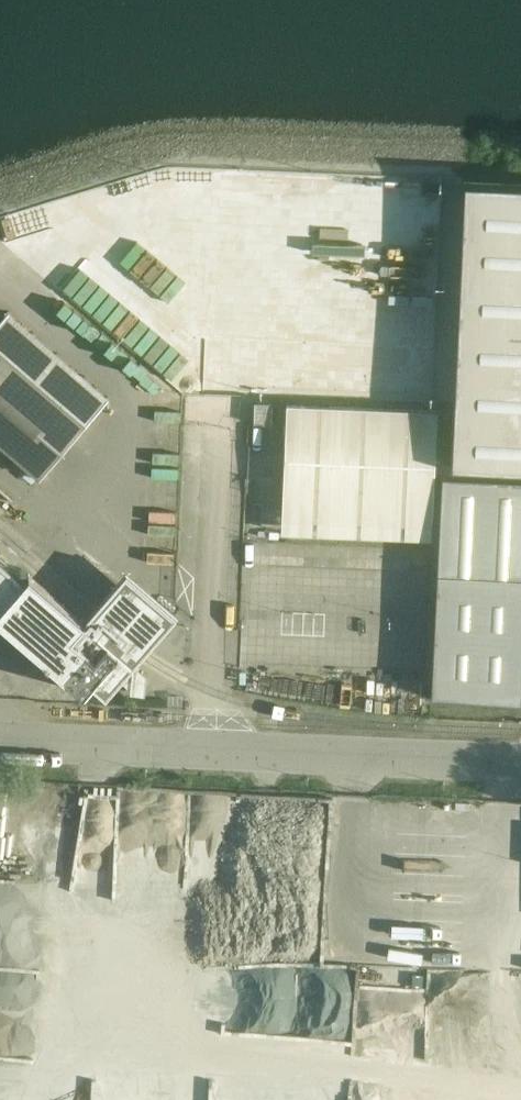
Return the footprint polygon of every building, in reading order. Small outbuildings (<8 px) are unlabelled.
[(450,466),(520,469),(520,184),(463,181),(450,466)] [(38,478),(109,398),(8,311),(0,320),(0,445),(38,478)] [(254,402),(253,423),(269,423),(270,403),(254,402)] [(430,539),(435,426),(436,410),(285,404),(280,532),(430,539)] [(440,474),(429,698),(453,699),(512,702),(518,702),(520,702),(520,683),(520,477),(440,474)] [(68,607),(28,573),(21,581),(0,562),(0,621),(32,649),(33,648),(68,607)] [(33,648),(45,659),(44,661),(80,691),(88,683),(103,695),(116,680),(129,691),(141,692),(141,690),(134,689),(135,675),(127,667),(174,612),(125,569),(82,619),(68,607),(33,648)]
